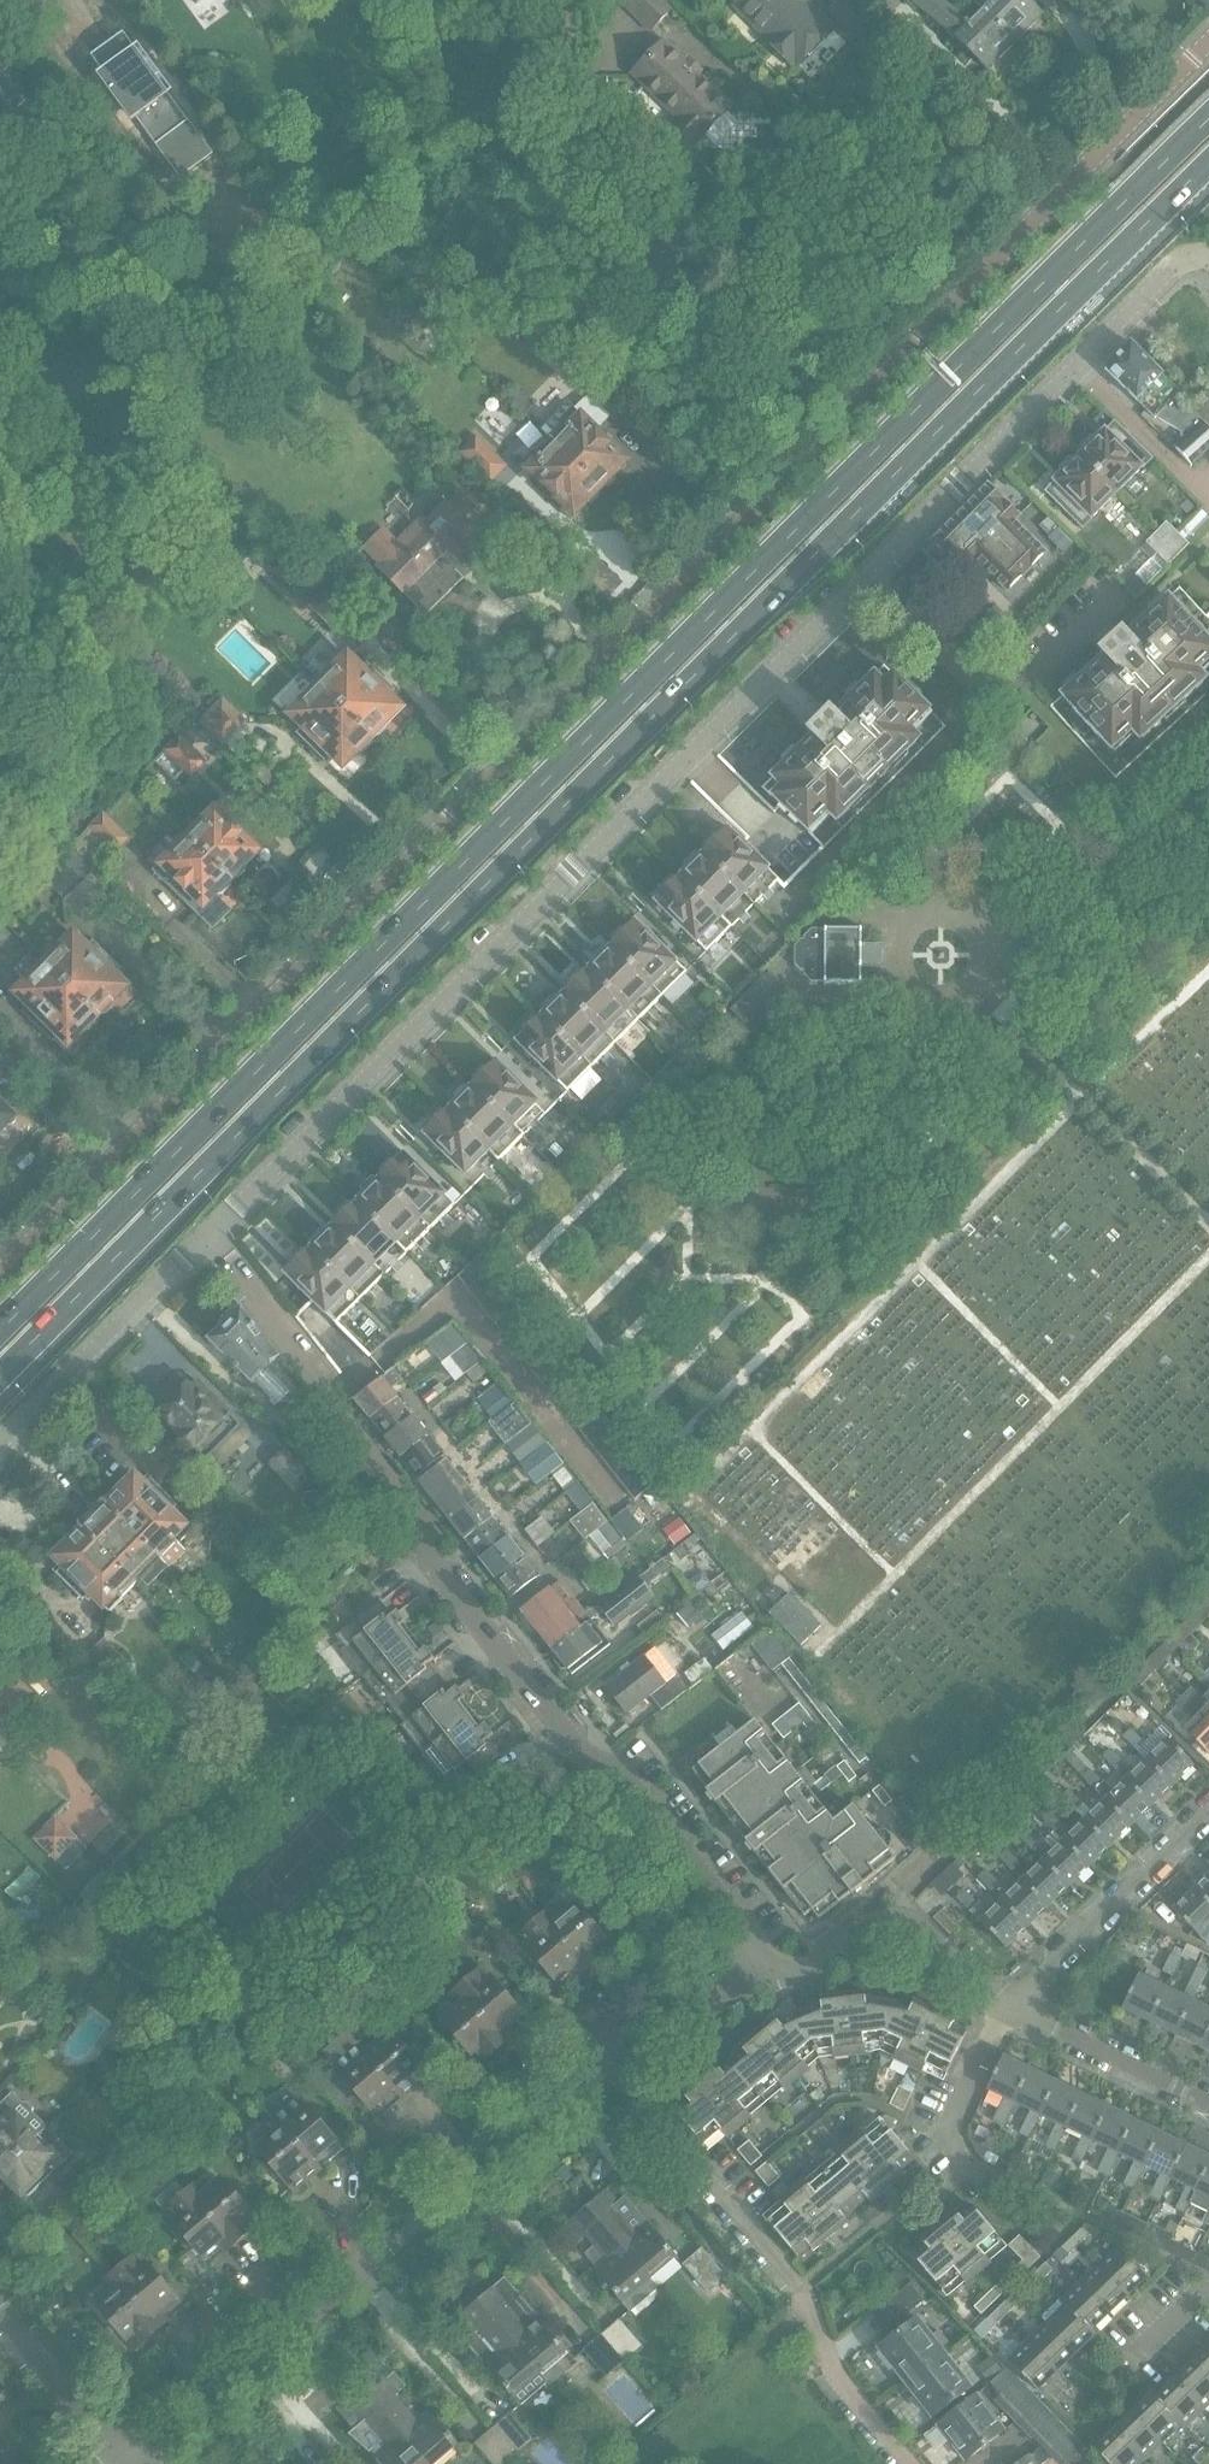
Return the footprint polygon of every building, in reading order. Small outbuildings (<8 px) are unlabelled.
[(673,8),(664,0),(623,0),(622,2),(651,31),(673,8)] [(832,32),(799,0),(744,0),(734,10),(765,40),(762,43),(791,70),(793,68),(795,70),(832,32)] [(873,17),(855,0),(843,0),(829,15),(853,38),(873,17)] [(951,12),(935,0),(904,0),(903,1),(947,33),(986,71),(995,62),(998,64),(1011,50),(1009,48),(1012,46),(972,7),(975,4),(970,0),(962,0),(951,12)] [(1012,46),(1014,44),(1016,46),(1030,30),(1029,29),(1039,18),(1023,0),(979,0),(975,4),(972,7),(1012,46)] [(170,165),(202,142),(124,34),(93,58),(107,77),(110,74),(137,111),(133,114),(170,165)] [(684,63),(666,45),(637,75),(678,116),(674,120),(697,143),(731,108),(700,78),(702,75),(686,60),(684,63)] [(6,69),(0,60),(0,98),(2,102),(0,103),(0,106),(8,117),(32,99),(23,86),(21,88),(7,68),(6,69)] [(870,179),(886,185),(893,166),(878,160),(870,179)] [(237,307),(223,288),(213,296),(229,314),(237,307)] [(553,365),(563,354),(548,340),(538,350),(553,365)] [(1179,396),(1181,394),(1178,390),(1133,344),(1106,370),(1154,420),(1156,418),(1159,421),(1178,430),(1186,439),(1176,448),(1192,466),(1208,450),(1208,428),(1204,423),(1192,409),(1179,396)] [(617,423),(625,414),(582,372),(573,381),(617,423)] [(1192,409),(1204,423),(1208,428),(1208,393),(1192,409)] [(517,402),(532,410),(536,402),(520,394),(517,402)] [(606,446),(577,417),(580,414),(569,401),(541,430),(552,442),(550,445),(599,493),(601,491),(608,492),(616,484),(614,477),(630,462),(610,442),(606,446)] [(528,418),(532,410),(517,402),(513,410),(528,418)] [(1084,452),(1080,456),(1117,493),(1151,459),(1124,432),(1116,441),(1105,430),(1097,439),(1092,437),(1082,447),(1084,452)] [(477,438),(462,454),(492,483),(508,467),(477,438)] [(597,495),(599,493),(550,445),(523,472),(552,501),(550,503),(570,523),(584,509),(590,510),(598,502),(597,495)] [(1046,490),(1056,501),(1083,528),(1117,493),(1080,456),(1076,460),(1071,459),(1061,468),(1063,473),(1046,490)] [(932,542),(962,573),(963,574),(977,560),(1008,592),(1046,553),(1015,522),(1020,516),(989,485),(932,542)] [(412,528),(413,528),(396,546),(382,532),(364,550),(380,566),(376,569),(402,596),(447,552),(458,563),(479,542),(469,531),(476,525),(454,503),(447,509),(443,506),(427,522),(423,517),(412,528)] [(1169,564),(1158,554),(1178,534),(1167,524),(1142,549),(1152,560),(1136,576),(1138,577),(1127,588),(1137,597),(1169,564)] [(1188,545),(1178,534),(1158,554),(1169,564),(1188,545)] [(1061,697),(1050,707),(1116,779),(1208,693),(1208,619),(1180,587),(1169,598),(1167,599),(1164,602),(1163,602),(1160,600),(1150,609),(1151,614),(1147,618),(1126,637),(1123,633),(1100,653),(1104,657),(1083,676),(1079,680),(1075,678),(1070,682),(1065,688),(1066,692),(1061,697)] [(386,724),(399,711),(398,710),(399,709),(389,699),(395,692),(367,665),(360,672),(343,656),(329,670),(331,672),(317,686),(371,739),(373,738),(378,738),(386,730),(386,724)] [(946,727),(931,711),(894,675),(884,665),(875,675),(862,688),(857,687),(847,696),(849,701),(845,704),(834,716),(830,712),(809,733),(813,737),(798,752),(793,750),(784,760),(785,765),(772,778),(762,788),(772,798),(780,805),(782,807),(792,817),(809,834),(824,849),(946,727)] [(368,742),(371,739),(317,686),(302,702),(300,700),(286,713),(303,730),(297,736),(325,764),(332,758),(341,767),(342,765),(344,767),(355,756),(360,756),(369,747),(368,742)] [(201,721),(224,745),(247,722),(223,699),(201,721)] [(192,778),(207,763),(181,737),(166,751),(192,778)] [(244,869),(255,857),(255,850),(246,841),(250,837),(240,828),(236,832),(216,811),(188,839),(231,882),(232,880),(237,880),(244,873),(244,869)] [(95,869),(113,850),(117,853),(131,839),(104,814),(91,828),(73,847),(95,869)] [(339,1213),(320,1232),(311,1241),(302,1250),(292,1260),(294,1265),(285,1274),(336,1325),(361,1300),(384,1277),(386,1275),(407,1254),(408,1253),(430,1230),(456,1205),(499,1161),(523,1138),(525,1136),(568,1092),(593,1067),(615,1045),(639,1021),(662,998),(687,972),(707,953),(731,928),(733,927),(779,880),(769,870),(753,854),(728,829),(720,837),(715,836),(705,845),(696,854),(686,864),(672,878),(663,888),(622,928),(613,938),(604,947),(594,957),(580,971),(570,980),(552,999),(542,1009),(533,1018),(524,1027),(483,1068),(474,1078),(465,1087),(455,1096),(441,1111),(431,1120),(391,1161),(381,1170),(372,1180),(363,1189),(349,1203),(339,1213)] [(228,885),(231,882),(188,839),(160,867),(180,887),(175,892),(185,902),(190,897),(199,906),(206,906),(216,896),(221,896),(228,889),(228,885)] [(66,902),(96,872),(73,850),(43,879),(66,902)] [(795,947),(795,948),(795,964),(790,968),(802,981),(806,978),(811,983),(824,982),(824,985),(828,985),(828,982),(858,982),(858,984),(861,984),(861,927),(858,927),(858,930),(827,930),(827,927),(824,927),(824,930),(812,930),(804,938),(804,942),(801,941),(795,947)] [(109,1005),(121,992),(121,985),(114,978),(121,971),(92,943),(84,951),(69,935),(55,950),(57,951),(42,966),(95,1019),(98,1016),(103,1016),(109,1010),(109,1005)] [(93,1021),(95,1019),(42,966),(27,982),(25,980),(13,993),(28,1007),(21,1015),(49,1043),(57,1036),(64,1043),(71,1043),(82,1032),(87,1032),(93,1026),(93,1021)] [(781,993),(765,978),(765,977),(732,1011),(748,1027),(781,993)] [(17,1115),(12,1111),(6,1111),(0,1105),(0,1133),(3,1130),(10,1129),(16,1123),(17,1115)] [(458,1277),(469,1291),(492,1273),(479,1256),(458,1277)] [(469,1291),(480,1305),(503,1287),(492,1273),(469,1291)] [(480,1305),(491,1319),(514,1301),(503,1287),(480,1305)] [(491,1319),(502,1333),(525,1315),(514,1301),(491,1319)] [(291,1393),(270,1369),(280,1360),(239,1308),(226,1321),(230,1326),(213,1343),(233,1365),(232,1370),(237,1375),(243,1375),(253,1385),(256,1382),(277,1405),(291,1393)] [(502,1333),(513,1347),(536,1329),(525,1315),(502,1333)] [(443,1363),(452,1356),(469,1343),(454,1323),(428,1344),(443,1363)] [(513,1347),(524,1361),(547,1343),(536,1329),(513,1347)] [(466,1374),(483,1360),(469,1343),(452,1356),(466,1374)] [(524,1361),(535,1375),(558,1357),(547,1343),(524,1361)] [(535,1375),(546,1389),(569,1371),(558,1357),(535,1375)] [(483,1396),(500,1382),(483,1360),(466,1374),(483,1396)] [(403,1381),(402,1380),(394,1370),(355,1401),(368,1419),(397,1397),(392,1390),(403,1381)] [(546,1389),(558,1403),(580,1385),(569,1371),(546,1389)] [(221,1447),(241,1428),(199,1385),(197,1386),(187,1376),(183,1379),(180,1375),(151,1404),(181,1435),(179,1443),(187,1452),(187,1456),(200,1469),(207,1462),(216,1471),(231,1457),(221,1447)] [(558,1403),(569,1417),(591,1399),(580,1385),(558,1403)] [(384,1438),(412,1416),(397,1397),(368,1419),(384,1438)] [(569,1417),(580,1430),(602,1413),(591,1399),(569,1417)] [(506,1445),(533,1425),(516,1403),(490,1423),(506,1445)] [(580,1430),(591,1444),(613,1427),(602,1413),(580,1430)] [(398,1457),(427,1435),(412,1416),(384,1438),(398,1457)] [(533,1425),(506,1445),(522,1465),(530,1459),(548,1445),(533,1425)] [(591,1444),(602,1458),(624,1441),(613,1427),(591,1444)] [(427,1435),(398,1457),(413,1476),(442,1454),(427,1435)] [(602,1458),(613,1472),(635,1454),(624,1441),(602,1458)] [(542,1476),(561,1461),(548,1445),(530,1459),(542,1476)] [(304,1472),(285,1452),(271,1465),(291,1485),(304,1472)] [(613,1472),(624,1486),(646,1468),(635,1454),(613,1472)] [(433,1502),(462,1480),(446,1460),(418,1482),(433,1502)] [(567,1492),(578,1483),(561,1461),(542,1476),(545,1479),(552,1473),(567,1492)] [(624,1486),(635,1501),(658,1483),(646,1468),(624,1486)] [(180,1546),(192,1534),(172,1514),(180,1506),(154,1478),(146,1486),(142,1482),(133,1481),(125,1489),(117,1489),(107,1499),(106,1497),(103,1500),(161,1558),(172,1569),(187,1554),(180,1546)] [(449,1521),(477,1499),(462,1480),(433,1502),(449,1521)] [(580,1509),(591,1500),(578,1483),(567,1492),(580,1509)] [(463,1539),(491,1517),(477,1499),(449,1521),(463,1539)] [(141,1577),(161,1558),(103,1500),(102,1502),(97,1501),(89,1508),(90,1514),(81,1523),(82,1524),(80,1526),(139,1585),(147,1593),(153,1588),(141,1577)] [(609,1522),(594,1504),(591,1500),(580,1509),(583,1513),(571,1522),(586,1541),(599,1531),(609,1522)] [(644,1530),(627,1509),(612,1521),(626,1539),(628,1543),(644,1530)] [(245,1557),(260,1543),(232,1516),(218,1530),(245,1557)] [(477,1558),(506,1536),(491,1517),(463,1539),(477,1558)] [(526,1530),(539,1548),(556,1535),(542,1517),(526,1530)] [(672,1525),(684,1542),(695,1533),(683,1517),(672,1525)] [(609,1522),(599,1531),(613,1549),(623,1541),(609,1522)] [(124,1600),(139,1585),(80,1526),(70,1536),(70,1542),(57,1555),(58,1561),(63,1567),(56,1573),(84,1602),(92,1594),(112,1614),(126,1601),(124,1600)] [(493,1578),(521,1555),(506,1536),(477,1558),(493,1578)] [(508,1597),(536,1575),(521,1555),(493,1578),(508,1597)] [(623,1568),(616,1559),(601,1570),(609,1579),(623,1568)] [(599,1606),(604,1613),(615,1626),(654,1596),(646,1586),(664,1573),(656,1563),(639,1576),(638,1575),(599,1606)] [(535,1630),(575,1598),(562,1581),(550,1590),(548,1588),(520,1610),(535,1630)] [(822,1626),(790,1594),(788,1597),(777,1586),(768,1596),(778,1606),(770,1614),(802,1646),(822,1626)] [(597,1613),(594,1610),(588,1615),(575,1598),(535,1630),(550,1650),(579,1627),(593,1617),(594,1616),(597,1613)] [(403,1623),(399,1626),(380,1602),(357,1620),(357,1619),(336,1636),(345,1648),(342,1651),(363,1678),(414,1638),(403,1623)] [(689,1629),(705,1617),(693,1602),(677,1615),(689,1629)] [(1191,1634),(1203,1622),(1194,1614),(1183,1626),(1191,1634)] [(613,1641),(594,1616),(593,1617),(579,1627),(550,1650),(554,1656),(554,1664),(559,1671),(566,1671),(569,1676),(613,1641)] [(1179,1646),(1191,1634),(1183,1626),(1171,1638),(1179,1646)] [(41,1657),(53,1645),(41,1632),(28,1644),(41,1657)] [(422,1655),(426,1652),(414,1638),(363,1678),(384,1705),(388,1703),(396,1713),(440,1679),(422,1655)] [(106,1683),(114,1675),(128,1662),(105,1639),(83,1661),(106,1683)] [(662,1711),(688,1690),(656,1648),(606,1687),(627,1713),(650,1696),(651,1697),(662,1711)] [(1157,1669),(1169,1657),(1161,1648),(1149,1660),(1157,1669)] [(860,1764),(867,1758),(790,1659),(782,1665),(860,1764)] [(1141,1686),(1157,1669),(1149,1660),(1137,1673),(1132,1678),(1141,1686)] [(462,1699),(459,1702),(440,1679),(396,1713),(404,1724),(401,1727),(422,1754),(474,1714),(462,1699)] [(1205,1708),(1198,1701),(1202,1697),(1192,1688),(1184,1696),(1208,1721),(1208,1704),(1205,1708)] [(1208,1754),(1208,1721),(1184,1696),(1175,1705),(1185,1714),(1189,1710),(1196,1717),(1183,1730),(1208,1755),(1208,1754)] [(810,1733),(818,1727),(800,1704),(792,1710),(810,1733)] [(481,1731),(485,1728),(474,1714),(422,1754),(444,1781),(447,1779),(456,1790),(478,1774),(478,1773),(500,1755),(481,1731)] [(740,1818),(797,1774),(755,1721),(718,1750),(715,1747),(713,1746),(711,1746),(709,1746),(707,1746),(706,1746),(704,1747),(702,1748),(701,1750),(700,1751),(699,1753),(698,1755),(698,1757),(698,1758),(698,1760),(700,1764),(693,1770),(710,1793),(716,1788),(740,1818)] [(1147,1742),(1133,1728),(1125,1736),(1138,1750),(1147,1742)] [(1147,1742),(1138,1750),(1138,1751),(1149,1763),(1173,1788),(1193,1768),(1169,1743),(1158,1754),(1147,1742)] [(1126,1763),(1111,1748),(1103,1756),(1117,1771),(1126,1763)] [(849,1783),(857,1777),(845,1761),(837,1767),(849,1783)] [(1149,1763),(1137,1774),(1126,1763),(1117,1771),(1152,1808),(1173,1788),(1149,1763)] [(1096,1791),(1105,1783),(1090,1768),(1082,1777),(1096,1791)] [(508,1791),(518,1781),(508,1771),(497,1781),(508,1791)] [(777,1866),(834,1821),(797,1774),(740,1818),(777,1866)] [(1152,1808),(1128,1783),(1116,1794),(1105,1783),(1096,1791),(1108,1802),(1132,1827),(1152,1808)] [(885,1807),(893,1801),(880,1785),(872,1792),(885,1807)] [(1062,1797),(1076,1811),(1084,1803),(1070,1788),(1062,1797)] [(1108,1802),(1096,1814),(1084,1803),(1076,1811),(1087,1823),(1111,1847),(1132,1827),(1108,1802)] [(878,1830),(874,1832),(854,1806),(834,1821),(777,1866),(769,1872),(784,1891),(792,1885),(819,1919),(838,1904),(839,1905),(853,1893),(861,1886),(862,1886),(876,1875),(896,1859),(888,1850),(891,1846),(892,1845),(892,1843),(893,1841),(892,1839),(892,1837),(891,1835),(890,1834),(889,1832),(887,1831),(886,1830),(884,1830),(882,1829),(880,1829),(878,1830)] [(1041,1817),(1055,1831),(1063,1824),(1049,1809),(1041,1817)] [(57,1860),(77,1839),(56,1818),(35,1840),(57,1860)] [(1089,1868),(1111,1847),(1087,1823),(1065,1843),(1089,1868)] [(939,1859),(959,1839),(947,1828),(928,1848),(939,1859)] [(1034,1851),(1042,1844),(1028,1829),(1020,1837),(1034,1851)] [(990,1846),(1000,1856),(1007,1849),(1009,1848),(998,1837),(990,1846)] [(77,1839),(57,1860),(76,1878),(96,1857),(77,1839)] [(1069,1888),(1089,1868),(1065,1843),(1045,1863),(1069,1888)] [(1022,1864),(1007,1849),(1000,1856),(999,1857),(1013,1872),(1022,1864)] [(965,1876),(962,1873),(969,1866),(960,1857),(953,1863),(931,1884),(942,1897),(965,1876)] [(1048,1908),(1069,1888),(1045,1863),(1024,1883),(1048,1908)] [(978,1878),(992,1892),(1001,1884),(986,1870),(978,1878)] [(1198,1890),(1208,1901),(1208,1879),(1198,1890)] [(1027,1928),(1048,1908),(1024,1883),(1003,1903),(1027,1928)] [(1208,1928),(1208,1901),(1198,1890),(1177,1911),(1201,1936),(1208,1928)] [(971,1910),(978,1903),(965,1891),(959,1897),(971,1910)] [(1003,1903),(992,1913),(980,1901),(978,1903),(971,1910),(983,1922),(982,1923),(1006,1948),(1027,1928),(1003,1903)] [(574,1911),(551,1930),(579,1963),(588,1973),(612,1951),(575,1911),(574,1911)] [(543,1921),(519,1942),(556,1982),(579,1963),(551,1930),(543,1921)] [(1172,1955),(1163,1972),(1172,1977),(1181,1959),(1172,1955)] [(1198,1968),(1190,1985),(1199,1990),(1208,1972),(1198,1968)] [(301,1993),(310,1986),(296,1971),(288,1978),(301,1993)] [(495,2034),(520,2013),(482,1972),(459,1993),(467,2002),(466,2002),(467,2002),(495,2035),(503,2044),(504,2044),(495,2034)] [(1166,1989),(1157,1984),(1141,1977),(1126,2008),(1151,2020),(1166,1989)] [(1193,2002),(1199,1990),(1190,1985),(1184,1997),(1166,1989),(1151,2020),(1178,2033),(1193,2002)] [(882,2043),(889,2002),(866,1998),(865,1993),(820,1998),(821,2004),(800,2013),(816,2050),(833,2049),(834,2058),(866,2055),(865,2045),(882,2043)] [(145,2010),(132,2000),(112,2024),(126,2035),(145,2010)] [(947,2074),(967,2033),(953,2026),(955,2021),(914,2001),(912,2006),(889,2002),(882,2043),(897,2051),(893,2059),(922,2073),(926,2064),(947,2074)] [(479,2065),(503,2044),(495,2035),(467,2002),(466,2002),(441,2024),(479,2065)] [(1204,2045),(1208,2035),(1208,2009),(1193,2002),(1178,2033),(1204,2045)] [(803,2061),(816,2050),(800,2013),(778,2022),(775,2018),(740,2047),(744,2051),(732,2061),(762,2096),(779,2082),(785,2090),(810,2069),(803,2061)] [(425,2082),(424,2080),(388,2039),(365,2059),(356,2049),(365,2060),(394,2094),(394,2093),(402,2102),(425,2082)] [(365,2060),(356,2049),(349,2041),(326,2061),(333,2070),(370,2114),(394,2094),(365,2060)] [(210,2057),(197,2068),(207,2081),(221,2070),(210,2057)] [(1016,2102),(1031,2071),(1005,2059),(989,2089),(991,2090),(1006,2098),(995,2121),(1004,2126),(1016,2102)] [(746,2110),(762,2096),(732,2061),(721,2071),(717,2066),(704,2077),(683,2095),(686,2100),(674,2110),(704,2146),(721,2131),(727,2138),(752,2118),(746,2110)] [(1042,2115),(1057,2084),(1031,2071),(1016,2102),(1033,2110),(1021,2133),(1030,2138),(1042,2115)] [(1067,2127),(1083,2096),(1057,2084),(1042,2115),(1058,2123),(1047,2146),(1056,2151),(1067,2127)] [(914,2093),(913,2093),(900,2086),(891,2105),(905,2111),(914,2093)] [(1,2175),(40,2136),(49,2128),(36,2115),(34,2113),(34,2109),(28,2102),(17,2102),(8,2093),(0,2101),(0,2174),(1,2175)] [(1093,2140),(1108,2109),(1083,2096),(1067,2127),(1084,2135),(1073,2159),(1082,2163),(1093,2140)] [(310,2167),(334,2146),(296,2102),(273,2123),(280,2132),(280,2133),(310,2167),(318,2176),(310,2167)] [(1120,2153),(1135,2121),(1108,2109),(1093,2140),(1110,2148),(1099,2172),(1108,2176),(1120,2153)] [(1146,2166),(1161,2134),(1135,2121),(1120,2153),(1137,2161),(1125,2184),(1134,2189),(1146,2166)] [(915,2160),(894,2135),(885,2124),(867,2139),(861,2131),(837,2152),(843,2159),(826,2173),(856,2209),(868,2199),(871,2203),(906,2174),(902,2170),(915,2160)] [(295,2196),(318,2176),(310,2167),(280,2133),(258,2153),(295,2196)] [(1160,2201),(1172,2178),(1187,2147),(1161,2134),(1146,2166),(1162,2173),(1151,2197),(1160,2201)] [(40,2136),(1,2175),(25,2199),(51,2173),(54,2176),(67,2162),(66,2162),(74,2154),(60,2140),(52,2148),(40,2136)] [(763,2156),(762,2155),(750,2141),(738,2151),(751,2166),(763,2156)] [(1208,2167),(1208,2157),(1187,2147),(1172,2178),(1189,2186),(1177,2210),(1186,2214),(1208,2167)] [(106,2179),(116,2169),(107,2160),(97,2169),(106,2179)] [(781,2178),(770,2164),(768,2162),(756,2172),(769,2188),(781,2178)] [(1191,2204),(1208,2212),(1203,2222),(1208,2225),(1208,2167),(1191,2204)] [(845,2218),(856,2209),(826,2173),(810,2187),(804,2180),(779,2200),(785,2208),(768,2222),(798,2258),(810,2247),(813,2251),(848,2222),(845,2218)] [(189,2195),(178,2182),(155,2201),(167,2215),(162,2219),(201,2259),(224,2242),(232,2251),(235,2249),(189,2195)] [(189,2195),(235,2249),(258,2228),(220,2186),(198,2205),(189,2195)] [(588,2210),(650,2282),(678,2258),(649,2224),(649,2225),(628,2199),(622,2204),(610,2190),(588,2210)] [(984,2256),(1002,2241),(972,2206),(960,2216),(956,2212),(922,2241),(925,2245),(913,2255),(942,2291),(960,2276),(966,2284),(991,2263),(984,2256)] [(588,2210),(562,2232),(575,2246),(585,2237),(596,2249),(586,2257),(596,2269),(594,2272),(623,2305),(630,2314),(657,2291),(650,2282),(588,2210)] [(1073,2237),(1080,2244),(1091,2234),(1084,2227),(1073,2237)] [(1042,2258),(1041,2258),(1021,2236),(1010,2246),(1024,2261),(1013,2271),(1020,2279),(1042,2258)] [(1070,2255),(1080,2244),(1073,2237),(1063,2247),(1070,2255)] [(1099,2264),(1129,2294),(1148,2276),(1118,2246),(1099,2264)] [(684,2264),(707,2292),(726,2276),(703,2248),(684,2264)] [(150,2325),(174,2301),(136,2261),(112,2282),(120,2291),(159,2335),(150,2325)] [(1036,2273),(1043,2280),(1054,2270),(1047,2263),(1036,2273)] [(1110,2313),(1129,2294),(1099,2264),(1081,2282),(1110,2313)] [(1032,2290),(1043,2280),(1036,2273),(1025,2283),(1032,2290)] [(504,2282),(478,2304),(540,2376),(546,2384),(549,2387),(563,2376),(561,2374),(575,2362),(506,2280),(504,2282)] [(1092,2330),(1110,2313),(1081,2282),(1062,2300),(1092,2330)] [(983,2314),(1004,2293),(997,2286),(975,2307),(983,2314)] [(135,2352),(159,2335),(120,2291),(97,2309),(135,2352)] [(998,2309),(1005,2317),(1016,2306),(1009,2299),(998,2309)] [(1095,2334),(1092,2330),(1062,2300),(1061,2302),(1064,2305),(1047,2322),(1076,2353),(1095,2334)] [(478,2304),(450,2327),(483,2366),(513,2400),(519,2407),(546,2384),(540,2376),(478,2304)] [(995,2327),(1005,2317),(998,2309),(988,2319),(995,2327)] [(602,2334),(626,2362),(644,2347),(621,2318),(602,2334)] [(917,2318),(879,2347),(906,2382),(943,2353),(917,2318)] [(1057,2371),(1076,2353),(1047,2322),(1028,2340),(1057,2371)] [(607,2378),(626,2362),(602,2334),(584,2350),(607,2378)] [(1037,2390),(1057,2371),(1028,2340),(1008,2360),(1037,2390)] [(1194,2360),(1208,2377),(1208,2345),(1194,2360)] [(943,2353),(906,2382),(933,2417),(970,2388),(943,2353)] [(1208,2404),(1208,2377),(1194,2360),(1174,2379),(1204,2409),(1208,2404)] [(1014,2412),(1032,2394),(1004,2365),(988,2378),(1002,2394),(1000,2397),(1014,2412)] [(368,2397),(369,2398),(427,2463),(437,2463),(459,2446),(430,2413),(417,2423),(396,2399),(406,2389),(394,2375),(368,2397)] [(1185,2428),(1204,2409),(1174,2379),(1156,2397),(1185,2428)] [(1185,2428),(1156,2397),(1152,2393),(1133,2411),(1163,2442),(1180,2425),(1183,2429),(1185,2428)] [(953,2445),(966,2461),(967,2461),(995,2439),(981,2421),(990,2414),(977,2398),(972,2402),(966,2395),(934,2420),(946,2435),(943,2438),(950,2447),(953,2445)] [(343,2420),(354,2432),(349,2437),(370,2456),(372,2454),(376,2458),(374,2460),(378,2463),(427,2463),(369,2398),(368,2397),(343,2420)] [(1144,2460),(1163,2442),(1133,2411),(1114,2430),(1144,2460)] [(493,2428),(517,2456),(535,2440),(511,2412),(493,2428)] [(517,2456),(493,2428),(474,2444),(492,2463),(507,2463),(517,2456)] [(1144,2460),(1114,2430),(1094,2449),(1109,2463),(1140,2463),(1144,2460)] [(1208,2457),(1208,2453),(1203,2447),(1192,2458),(1198,2463),(1201,2463),(1208,2457)] [(1049,2460),(1040,2449),(1029,2458),(1028,2457),(1019,2463),(1044,2463),(1049,2460)]
